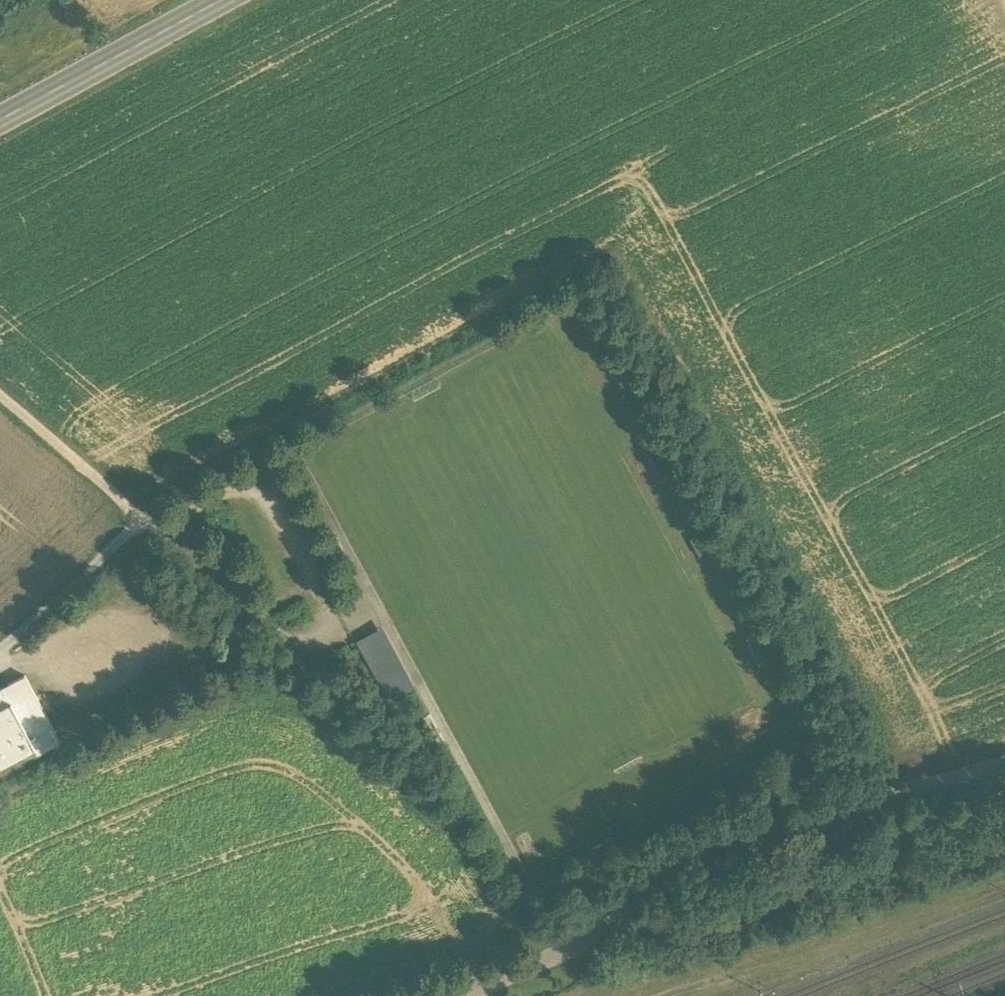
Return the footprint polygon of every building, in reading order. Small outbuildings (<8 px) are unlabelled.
[(369,609),(356,616),(357,618),(368,639),(387,676),(401,668),(369,609)] [(357,618),(346,624),(357,645),(368,639),(357,618)] [(368,639),(357,645),(377,681),(387,676),(368,639)] [(13,681),(3,687),(8,697),(18,691),(13,681)] [(0,688),(0,763),(34,745),(8,697),(3,687),(2,686),(0,688)]
